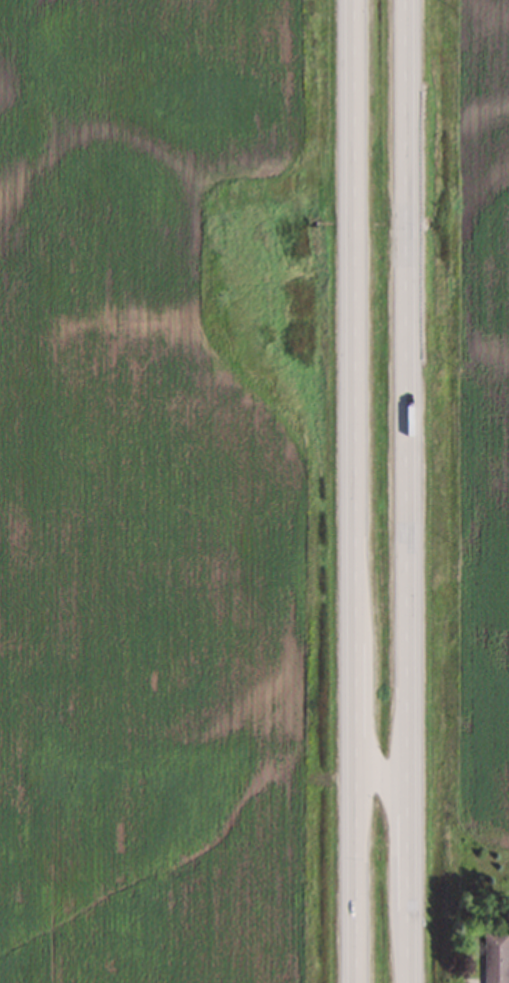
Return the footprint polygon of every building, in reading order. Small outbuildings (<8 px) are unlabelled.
[(482,982),(508,982),(508,933),(482,933),(482,982)]
